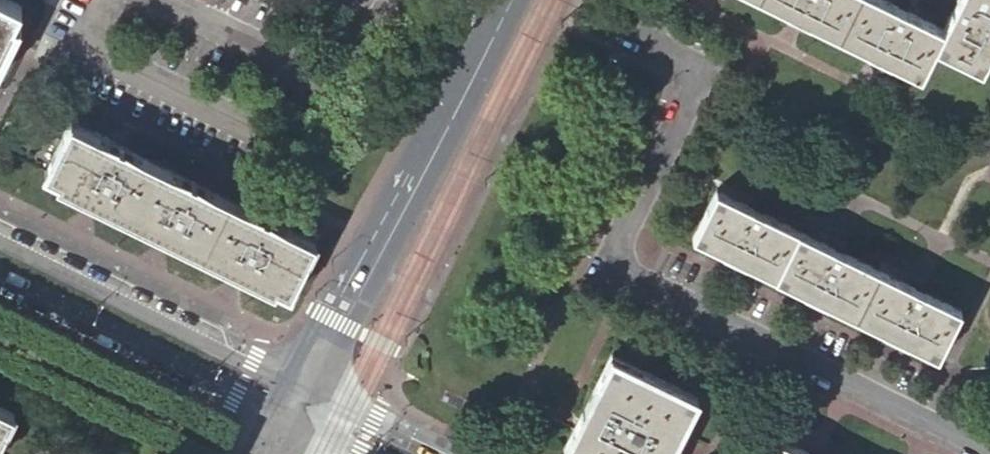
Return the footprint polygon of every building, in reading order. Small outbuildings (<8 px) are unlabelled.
[(10,32),(8,30),(14,18),(21,4),(13,0),(0,0),(0,53),(10,32)] [(989,51),(989,0),(948,0),(944,8),(951,12),(944,27),(906,8),(909,1),(907,0),(895,0),(893,3),(888,0),(770,0),(921,75),(936,44),(982,68),(989,51)] [(14,18),(8,30),(10,32),(0,53),(0,63),(20,21),(14,18)] [(315,240),(72,120),(46,171),(290,291),(315,240)] [(938,356),(961,310),(923,291),(927,283),(916,278),(912,286),(842,251),(845,243),(835,238),(831,246),(761,211),(765,203),(755,198),(751,206),(717,190),(694,235),(938,356)] [(697,396),(612,354),(565,449),(576,453),(668,453),(697,396)] [(0,406),(0,438),(13,412),(0,406)] [(825,449),(813,443),(809,451),(777,435),(767,453),(823,453),(825,449)]
